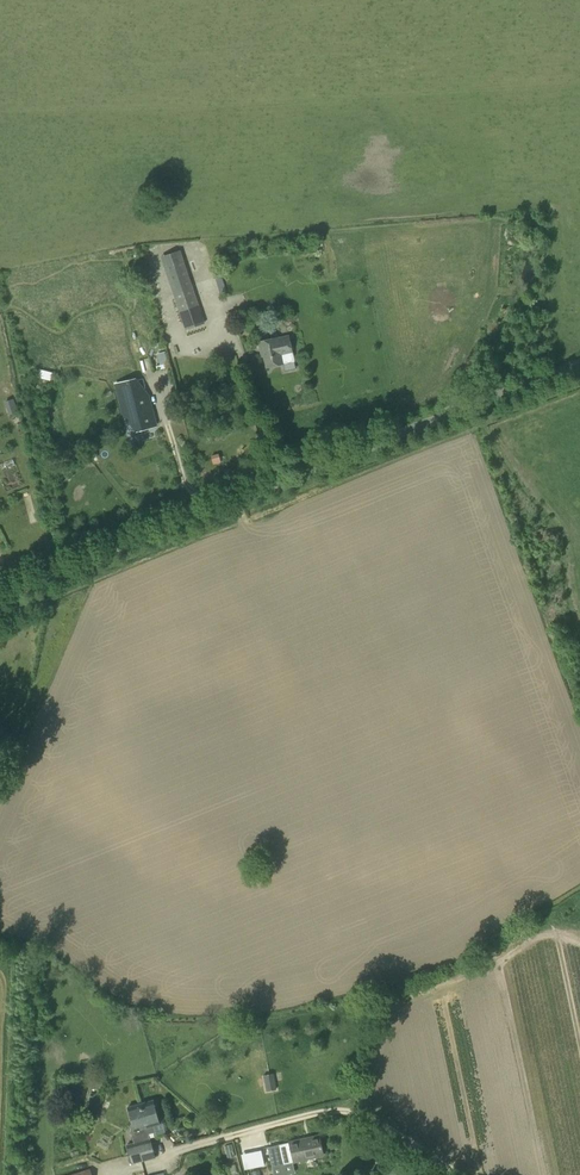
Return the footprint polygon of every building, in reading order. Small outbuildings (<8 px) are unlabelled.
[(185,329),(204,323),(180,251),(161,257),(185,329)] [(228,321),(248,315),(246,308),(226,313),(228,321)] [(257,326),(266,324),(264,317),(255,319),(257,326)] [(278,338),(259,342),(261,352),(263,352),(267,367),(294,361),(289,337),(278,339),(278,338)] [(169,367),(165,351),(156,354),(160,365),(156,366),(157,370),(169,367)] [(149,356),(141,358),(145,373),(154,370),(149,356)] [(135,377),(114,383),(122,413),(136,431),(157,426),(149,395),(135,377)] [(7,399),(10,412),(19,410),(16,397),(7,399)] [(266,1091),(276,1089),(273,1073),(263,1075),(266,1091)] [(134,1128),(130,1129),(134,1142),(127,1144),(132,1163),(156,1157),(151,1138),(150,1139),(148,1134),(155,1132),(153,1126),(160,1124),(156,1108),(157,1106),(156,1103),(154,1102),(153,1100),(128,1106),(134,1128)] [(283,1162),(323,1153),(319,1134),(289,1141),(279,1143),(283,1162)]
